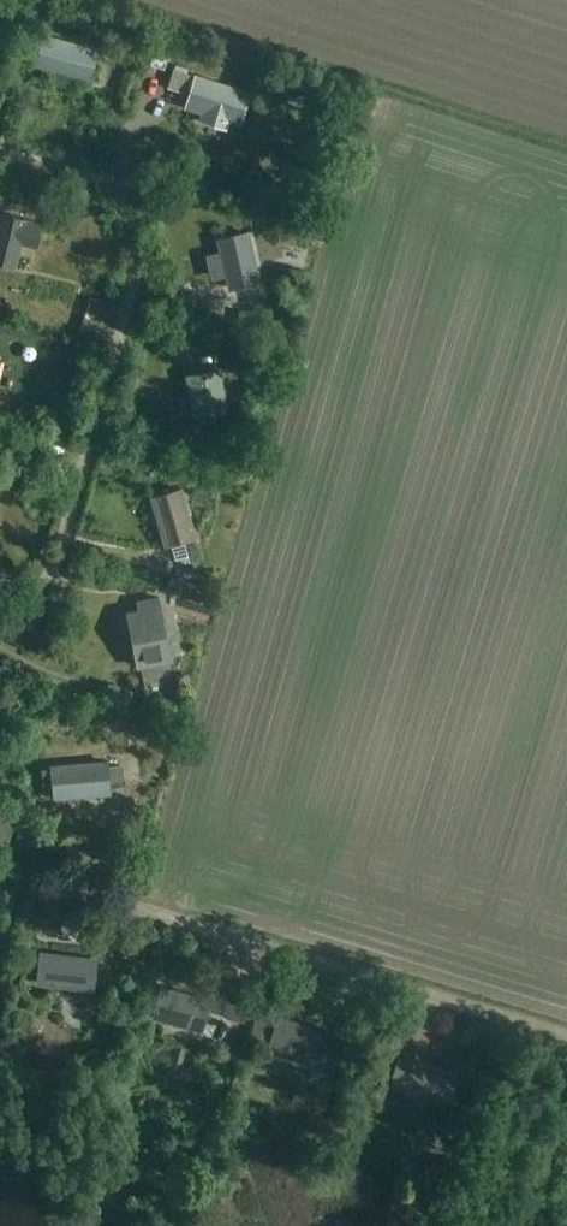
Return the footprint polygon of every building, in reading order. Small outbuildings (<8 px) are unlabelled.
[(90,79),(98,52),(45,36),(37,64),(90,79)] [(159,80),(176,87),(184,69),(166,61),(159,80)] [(239,122),(248,93),(196,76),(187,106),(204,112),(202,120),(225,127),(228,119),(239,122)] [(22,244),(36,247),(42,224),(0,213),(0,262),(16,266),(22,244)] [(229,287),(258,281),(247,233),(219,240),(229,287)] [(219,370),(188,376),(196,417),(227,411),(219,370)] [(152,498),(166,545),(171,543),(175,559),(185,562),(201,557),(182,489),(152,498)] [(165,591),(188,598),(192,585),(169,578),(165,591)] [(132,651),(135,666),(168,660),(165,644),(162,645),(158,624),(163,622),(158,598),(144,600),(146,610),(127,613),(130,629),(133,628),(138,649),(132,651)] [(52,767),(55,797),(110,792),(106,762),(52,767)] [(96,959),(42,952),(39,983),(93,989),(96,959)] [(201,1030),(209,1000),(163,987),(154,1017),(201,1030)] [(325,1062),(334,1032),(281,1016),(271,1051),(312,1063),(313,1058),(325,1062)] [(452,1104),(460,1075),(402,1058),(393,1086),(452,1104)]
